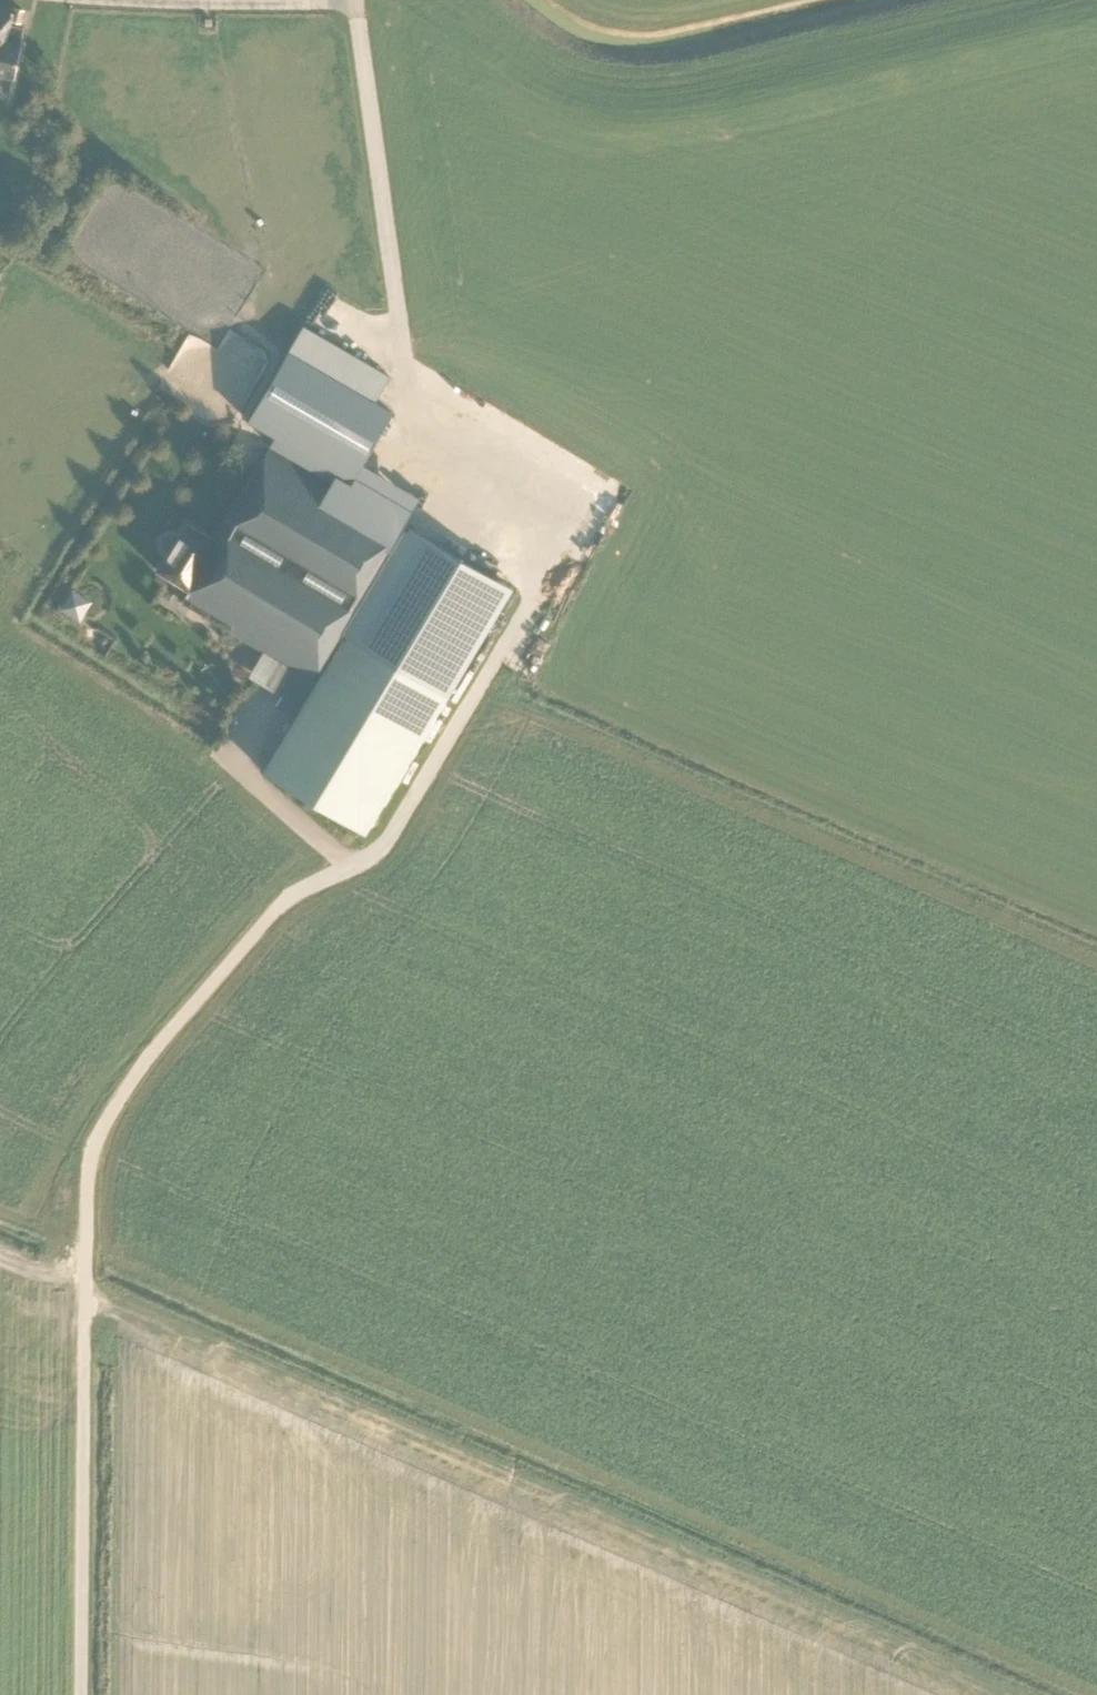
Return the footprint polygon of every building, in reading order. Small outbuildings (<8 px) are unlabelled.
[(21,21),(24,9),(15,7),(15,6),(0,3),(0,74),(14,77),(21,43),(20,43),(23,26),(11,23),(12,19),(21,21)] [(394,411),(292,349),(250,417),(352,479),(394,411)] [(313,678),(373,577),(404,525),(270,447),(226,524),(228,525),(219,541),(187,522),(159,569),(190,588),(183,600),(313,678)] [(411,526),(346,633),(263,769),(366,831),(513,589),(411,526)] [(89,618),(101,598),(82,587),(70,607),(89,618)]
